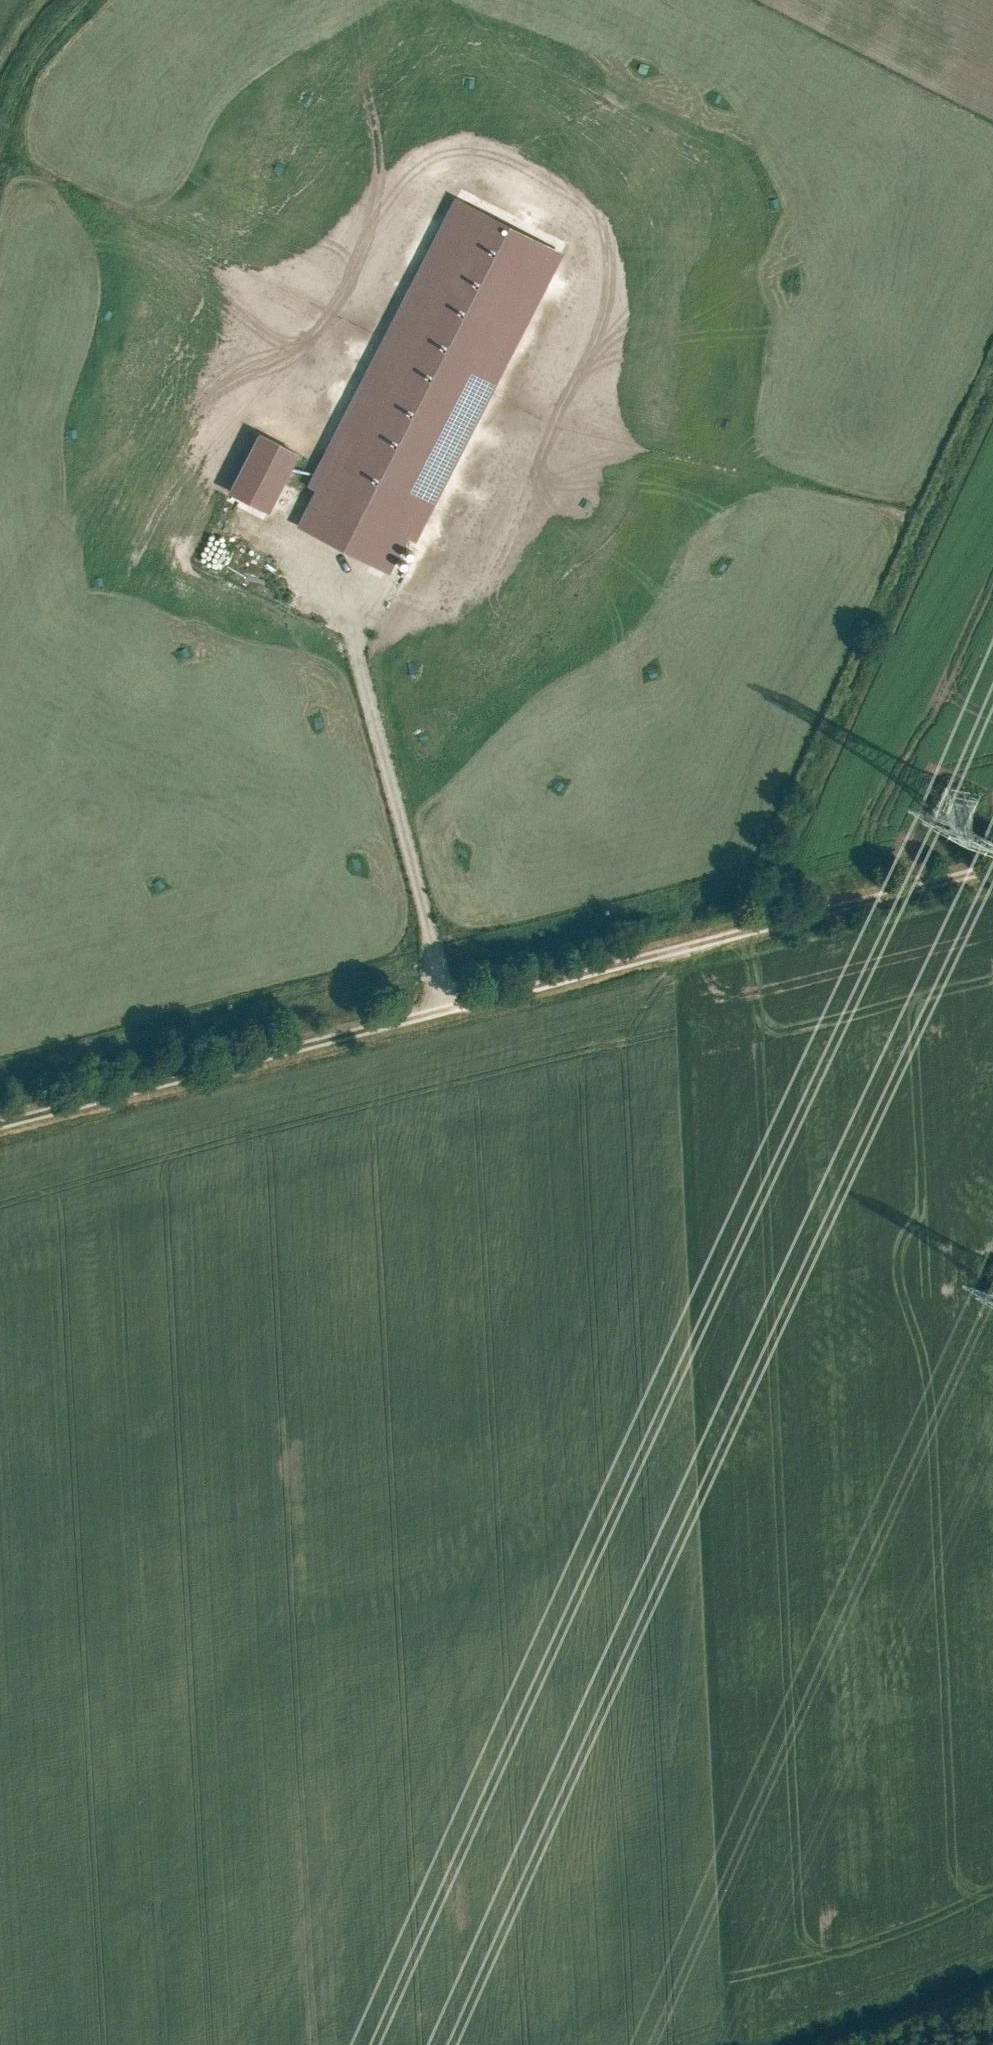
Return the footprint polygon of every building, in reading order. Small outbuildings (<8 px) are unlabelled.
[(561,253),(451,196),(303,486),(312,490),(293,526),(386,573),(404,538),(413,543),(561,253)] [(292,453),(251,433),(222,493),(263,513),(292,453)]
